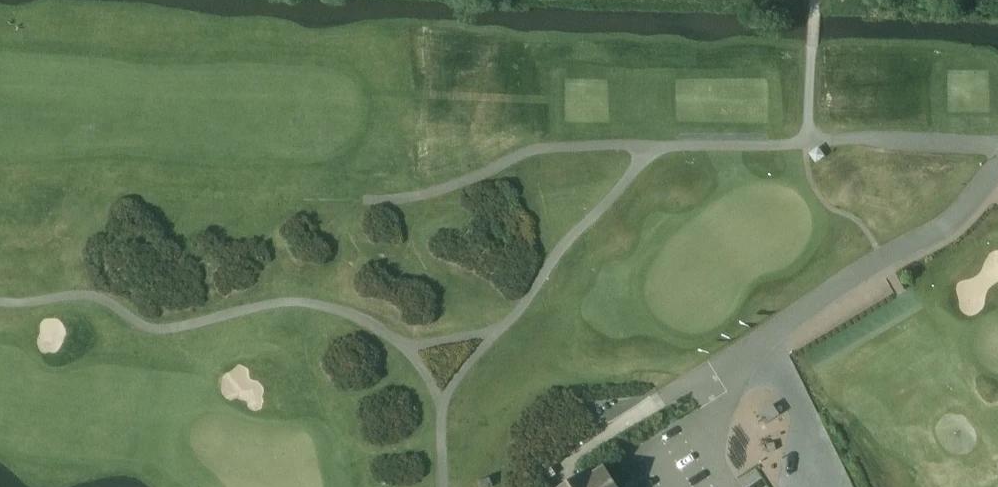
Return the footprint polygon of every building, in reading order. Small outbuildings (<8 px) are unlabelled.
[(605,469),(593,477),(589,471),(564,486),(617,486),(605,469)]
